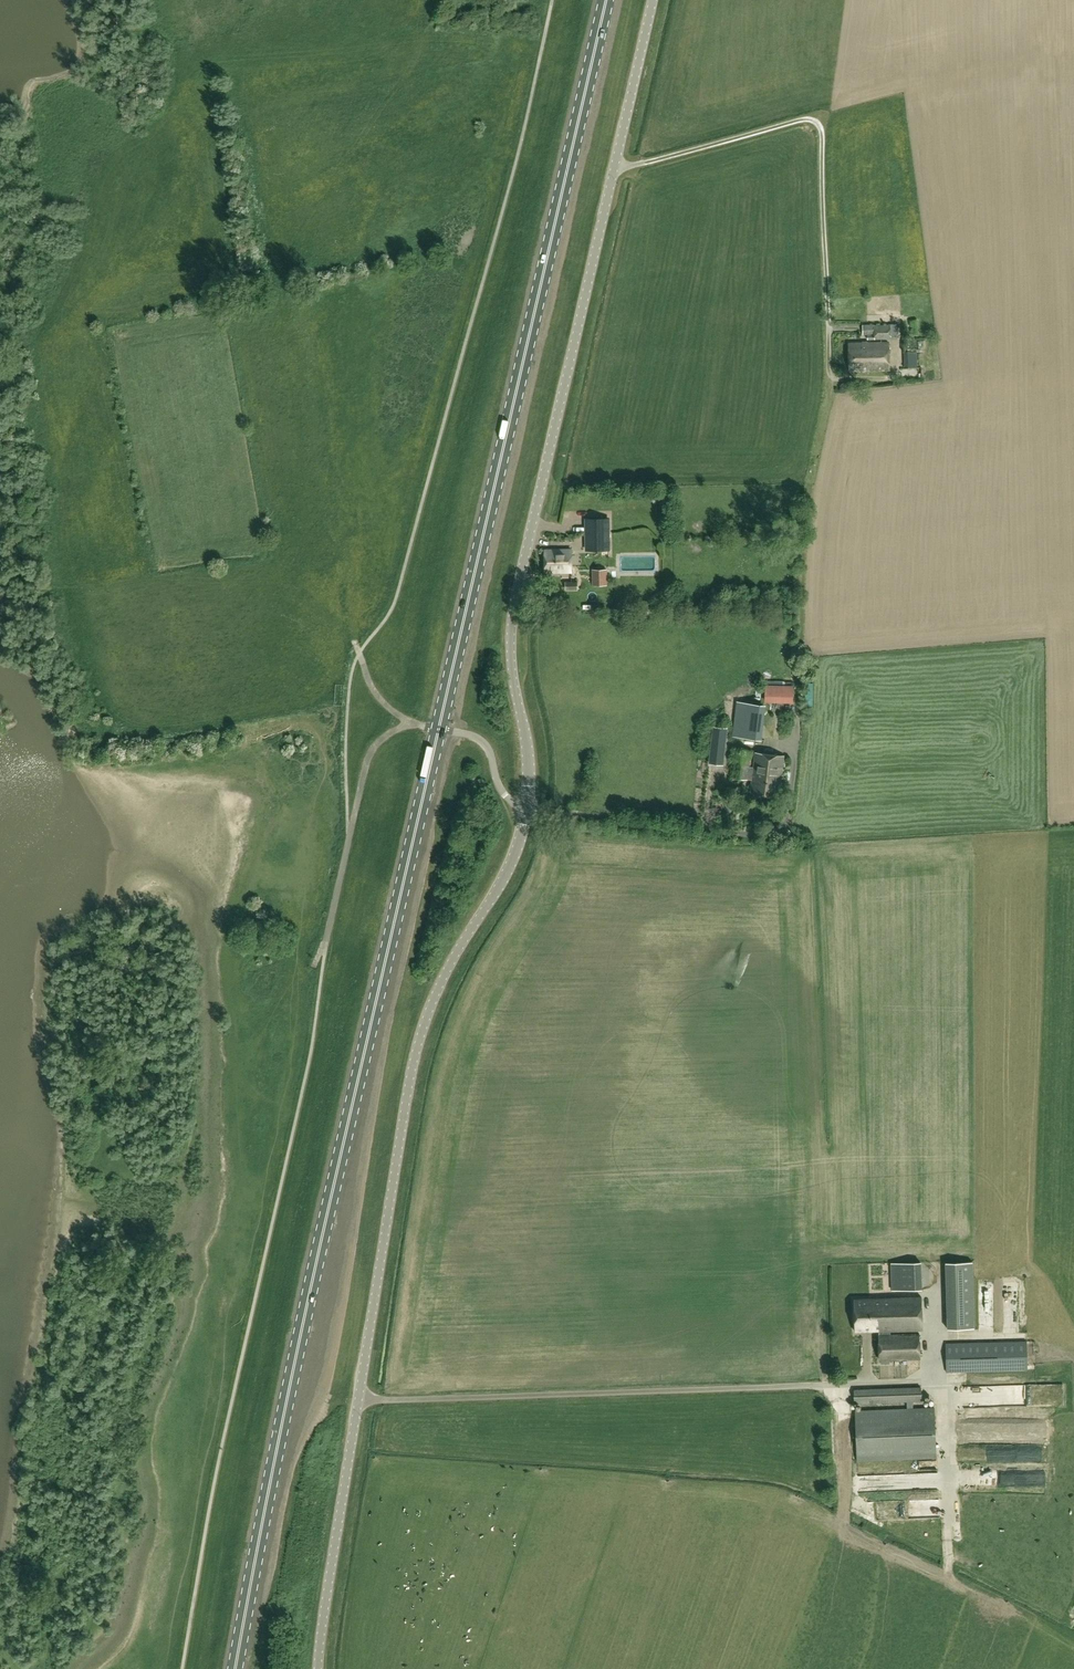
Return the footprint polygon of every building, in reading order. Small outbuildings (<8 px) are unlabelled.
[(868,340),(896,339),(896,324),(863,326),(863,335),(868,335),(868,340)] [(850,371),(890,370),(889,343),(849,344),(850,371)] [(904,358),(904,365),(904,366),(918,366),(917,351),(904,352),(904,358)] [(586,519),(586,540),(593,540),(609,539),(608,519),(586,519)] [(593,550),(609,550),(609,539),(593,540),(593,550)] [(545,572),(572,572),(572,550),(545,550),(545,572)] [(607,585),(606,569),(593,570),(593,585),(607,585)] [(811,692),(810,679),(801,679),(802,693),(811,692)] [(793,687),(766,686),(766,701),(793,702),(793,687)] [(758,739),(763,706),(738,702),(734,736),(758,739)] [(710,754),(724,756),(727,729),(713,728),(710,754)] [(779,798),(784,756),(755,752),(753,767),(749,767),(751,751),(735,750),(732,777),(752,779),(750,795),(779,798)] [(734,789),(736,802),(748,801),(746,788),(734,789)] [(712,792),(715,799),(721,797),(719,790),(712,792)] [(948,1328),(975,1327),(973,1261),(946,1262),(948,1328)] [(881,1364),(890,1364),(890,1359),(921,1358),(920,1333),(891,1334),(891,1330),(923,1329),(922,1297),(854,1299),(855,1331),(879,1330),(880,1359),(881,1359),(881,1364)] [(945,1343),(946,1372),(1028,1370),(1027,1340),(945,1343)] [(959,1402),(1007,1400),(1006,1381),(959,1383),(959,1402)] [(921,1387),(854,1389),(855,1403),(922,1400),(921,1387)] [(934,1408),(855,1411),(857,1461),(936,1457),(934,1408)] [(987,1442),(987,1434),(958,1434),(957,1441),(987,1442)]
